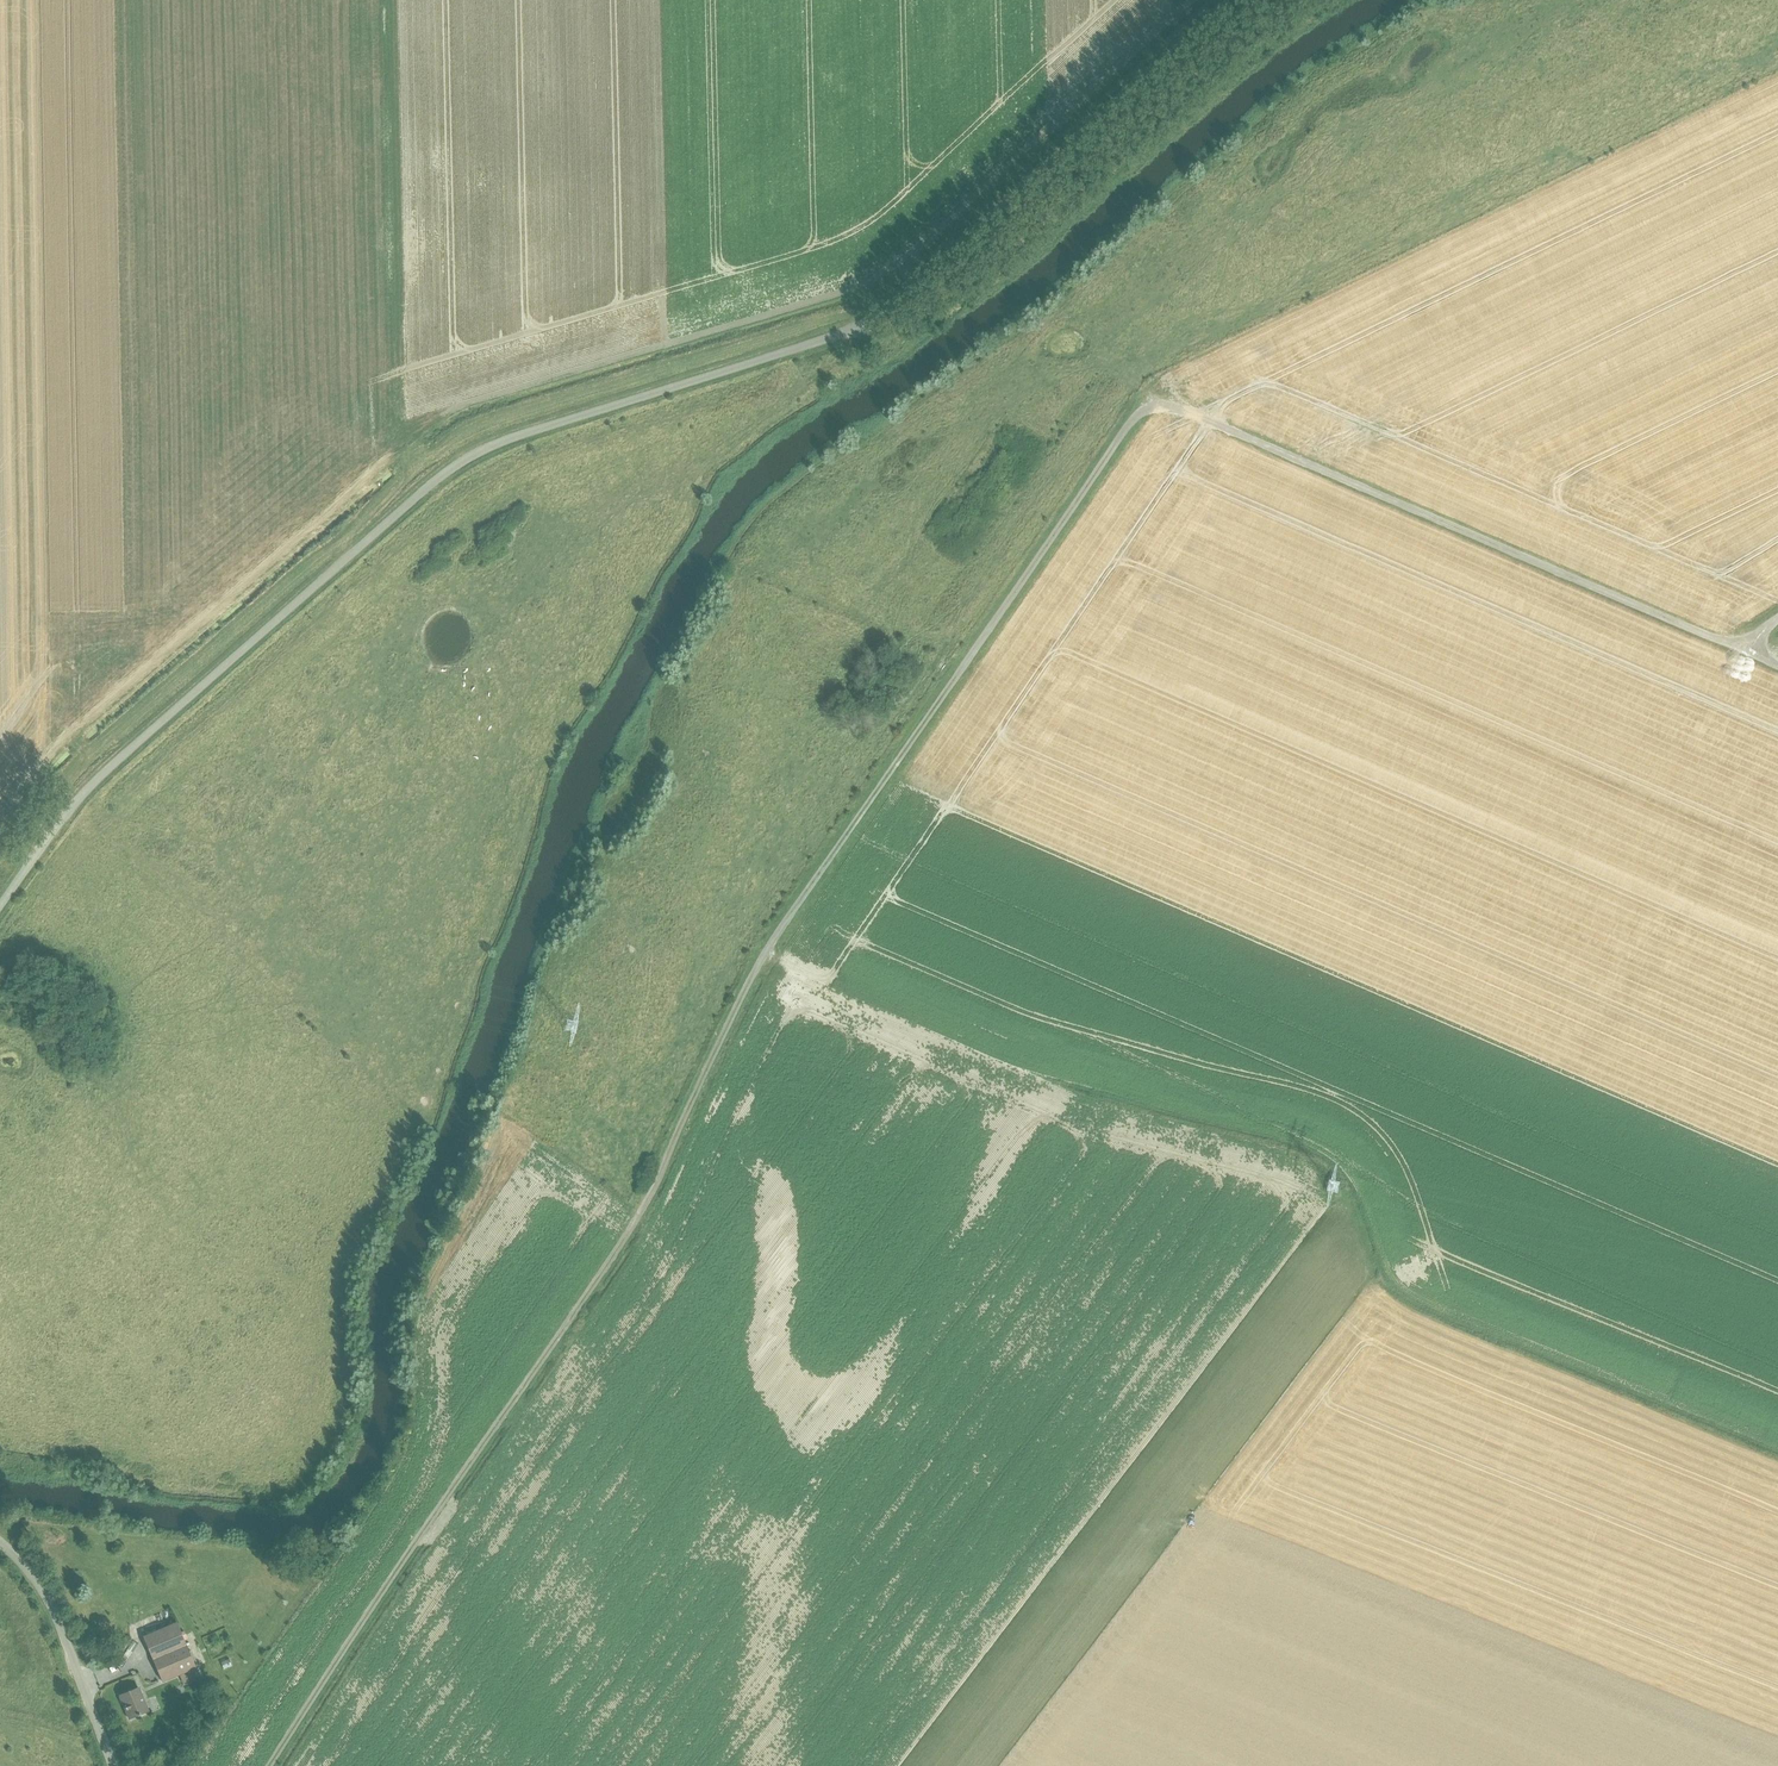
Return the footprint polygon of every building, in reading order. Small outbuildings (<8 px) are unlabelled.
[(195,1669),(185,1643),(176,1624),(142,1639),(161,1683),(195,1669)] [(120,1695),(129,1717),(130,1719),(148,1711),(138,1687),(120,1695)]
